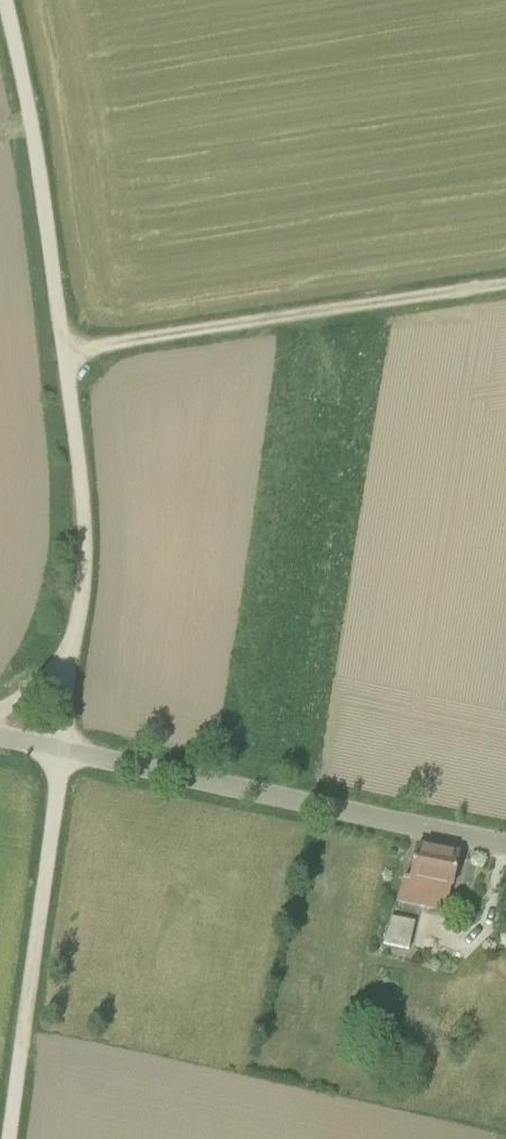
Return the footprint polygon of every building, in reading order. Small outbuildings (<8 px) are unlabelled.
[(447,914),(459,855),(417,847),(411,877),(405,876),(399,903),(447,914)] [(384,945),(410,951),(415,923),(392,918),(384,945)]
